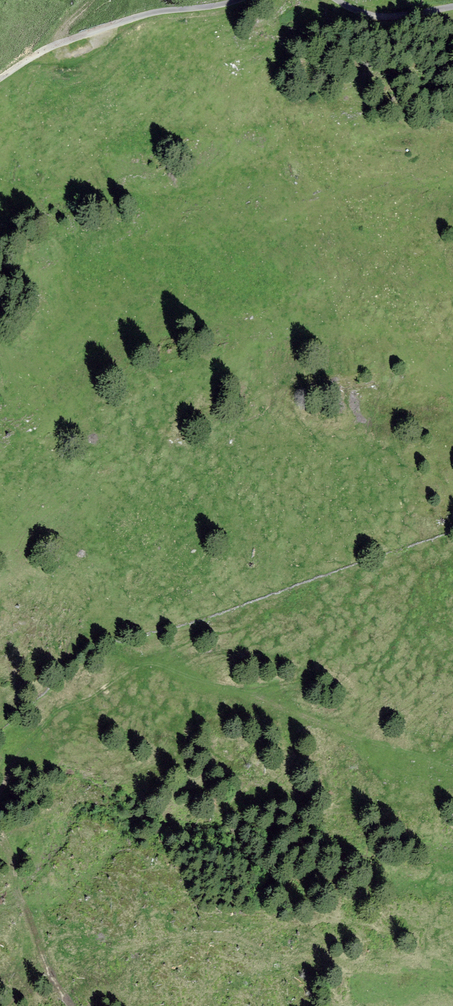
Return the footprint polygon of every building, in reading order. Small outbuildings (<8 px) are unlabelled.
[(79,53),(90,50),(88,39),(76,41),(79,53)]
